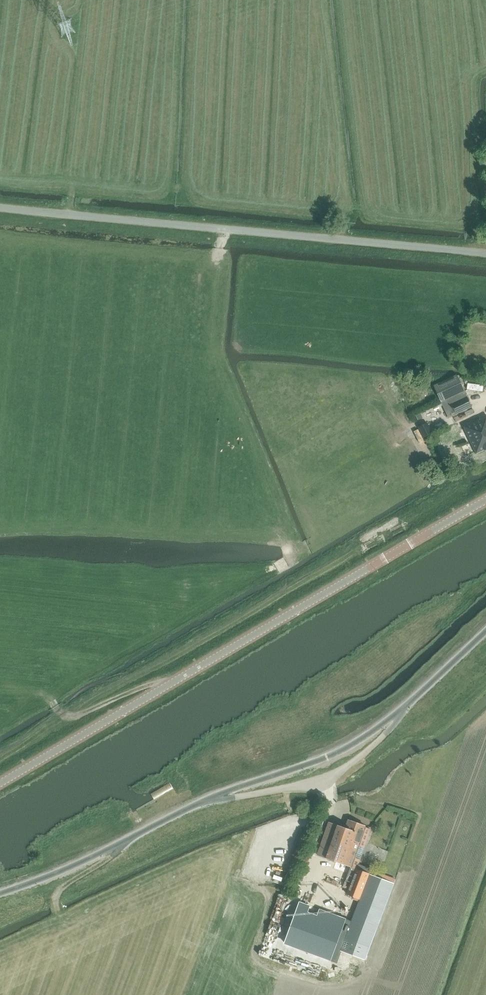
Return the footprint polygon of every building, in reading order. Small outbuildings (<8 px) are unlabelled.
[(429,416),(445,409),(449,417),(471,407),(467,398),(457,376),(435,386),(442,401),(425,409),(429,416)] [(480,420),(480,419),(463,427),(476,453),(476,454),(477,454),(485,450),(485,451),(485,450),(485,417),(480,420)] [(317,855),(351,866),(358,845),(365,847),(371,829),(365,827),(365,826),(348,820),(345,828),(329,823),(317,855)] [(307,923),(338,934),(338,936),(367,947),(392,879),(379,874),(378,877),(356,869),(347,894),(354,896),(353,899),(360,901),(352,921),(312,907),(307,923)]
